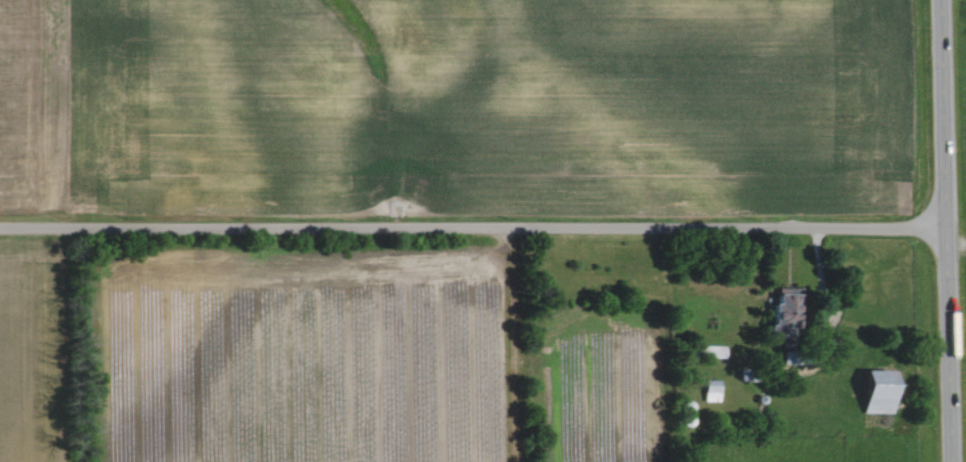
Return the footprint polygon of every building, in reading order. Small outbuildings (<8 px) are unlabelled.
[(767,293),(765,337),(789,338),(791,294),(767,293)] [(889,414),(891,371),(859,369),(857,413),(889,414)]
